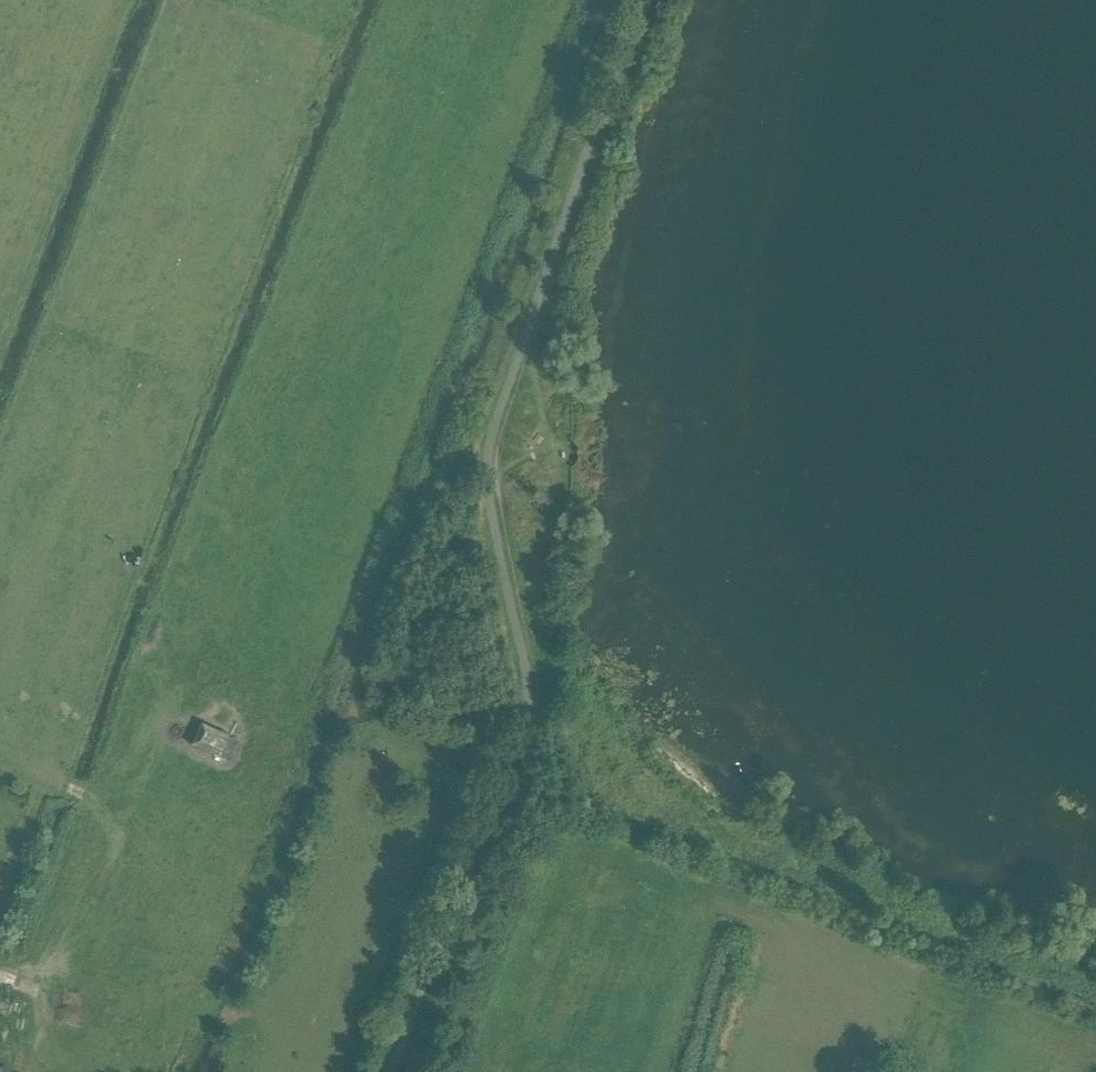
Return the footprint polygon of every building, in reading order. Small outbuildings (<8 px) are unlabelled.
[(197,726),(187,753),(219,764),(228,737),(197,726)]
